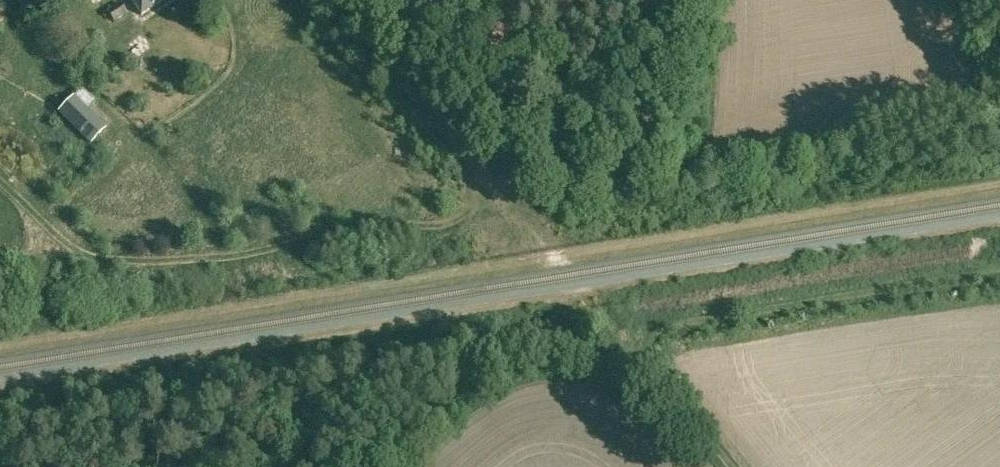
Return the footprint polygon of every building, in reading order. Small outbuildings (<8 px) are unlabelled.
[(141,15),(165,0),(131,0),(141,15)] [(119,3),(107,11),(115,21),(127,14),(119,3)] [(90,143),(105,129),(72,97),(58,112),(90,143)]
